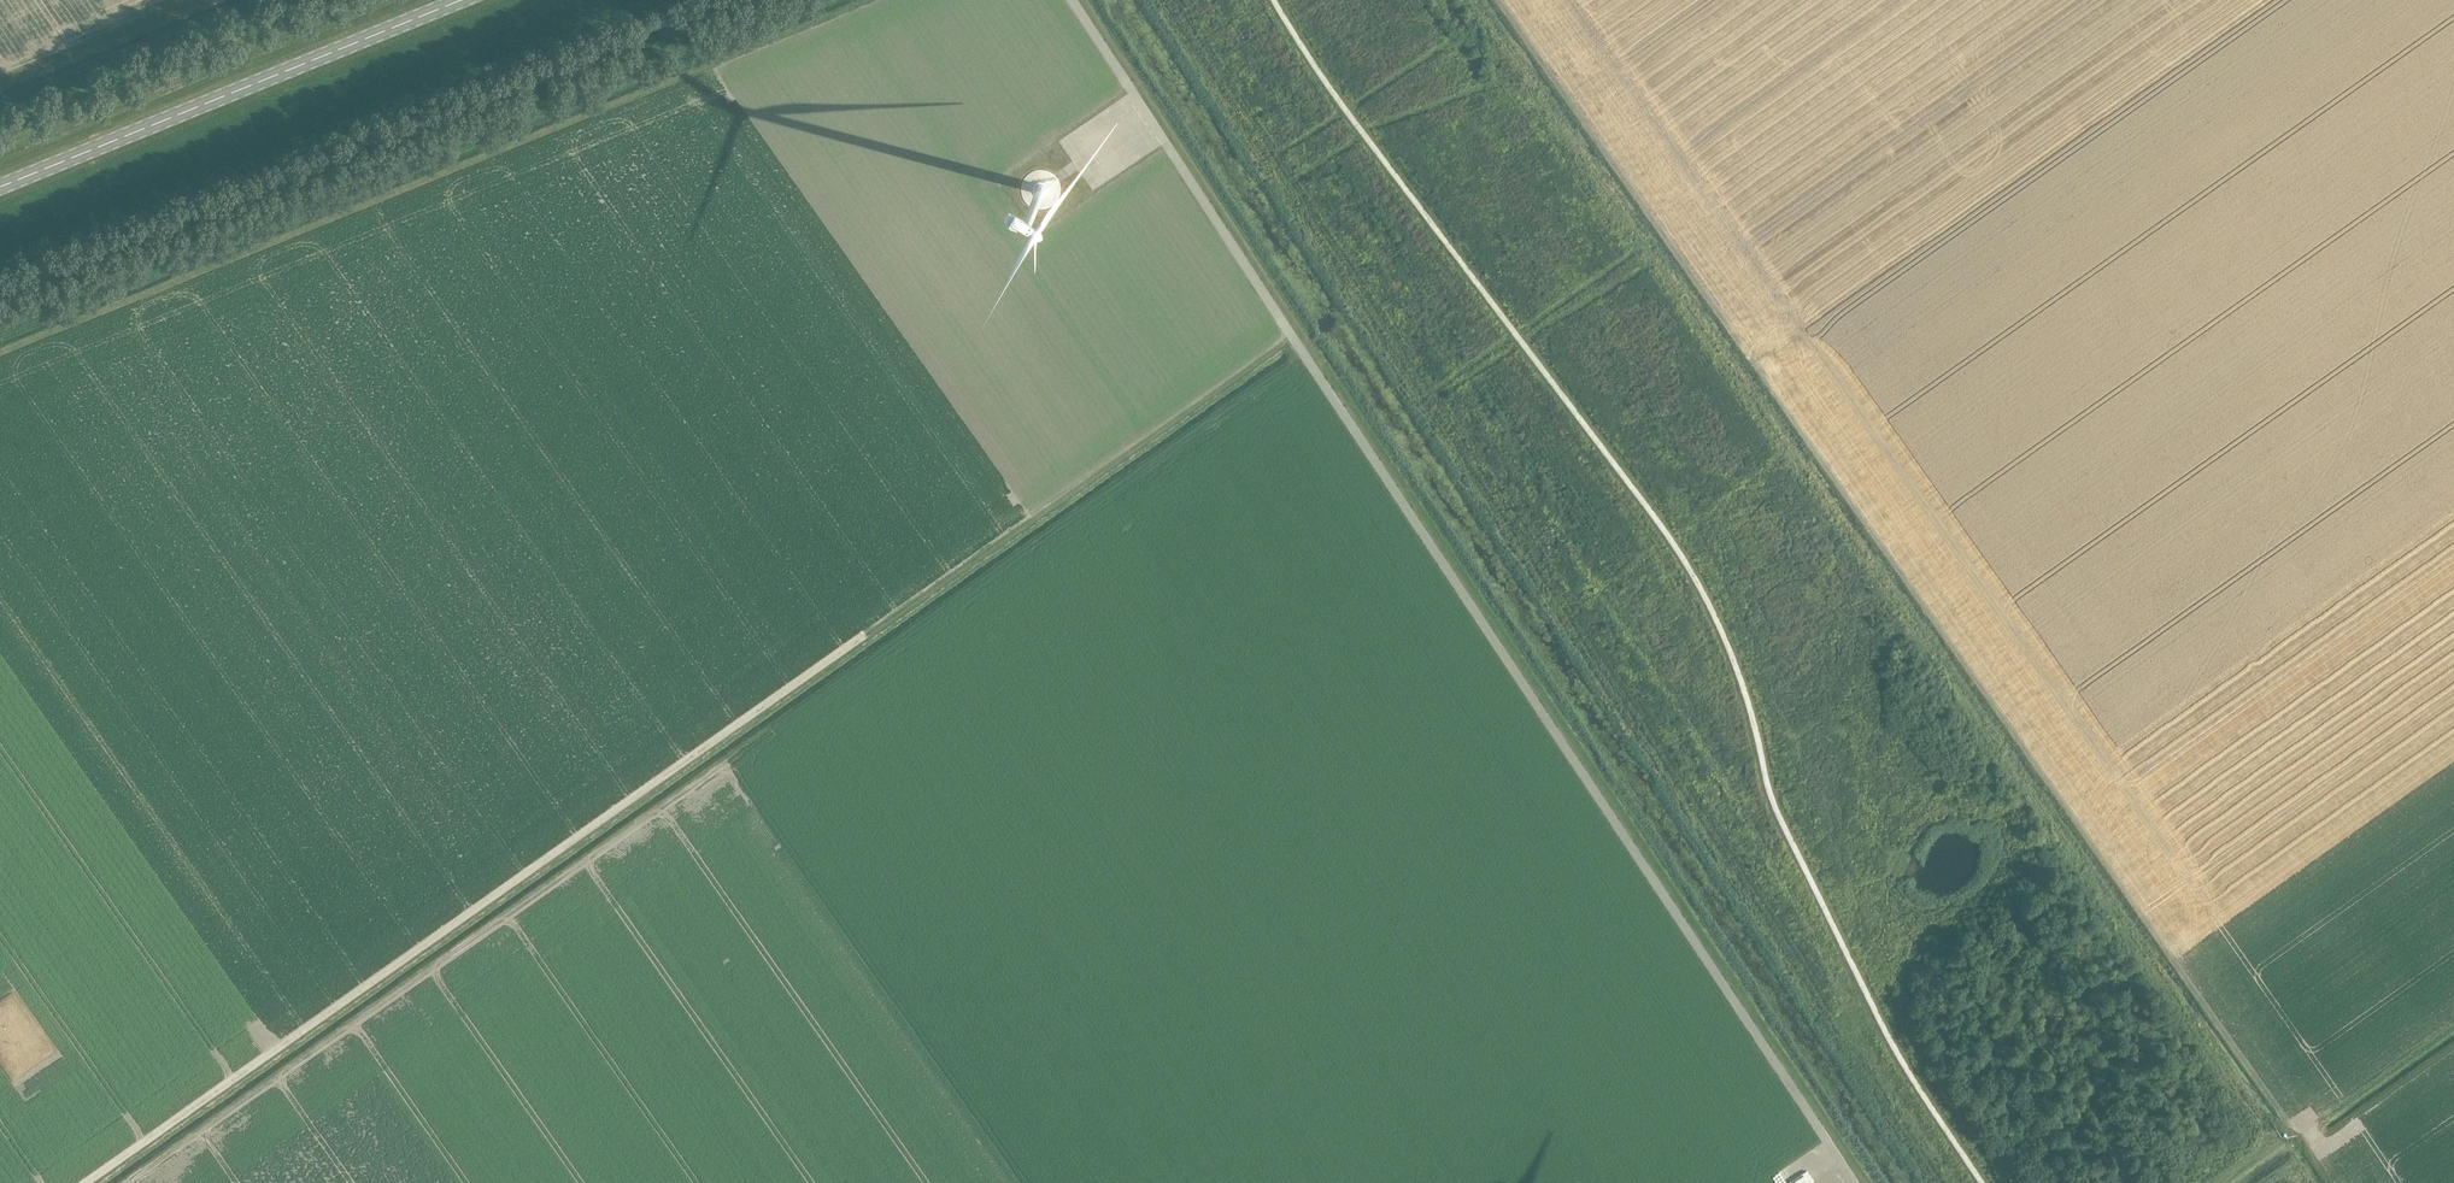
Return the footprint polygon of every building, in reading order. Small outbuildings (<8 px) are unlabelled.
[(1035,189),(1035,190),(1035,191),(1036,192),(1037,193),(1038,194),(1039,195),(1040,195),(1041,195),(1042,195),(1043,194),(1044,194),(1045,193),(1045,192),(1046,191),(1046,190),(1046,189),(1046,188),(1046,187),(1045,186),(1044,185),(1043,184),(1042,184),(1041,184),(1040,184),(1039,184),(1038,185),(1037,185),(1037,186),(1036,187),(1036,188),(1035,189)]
